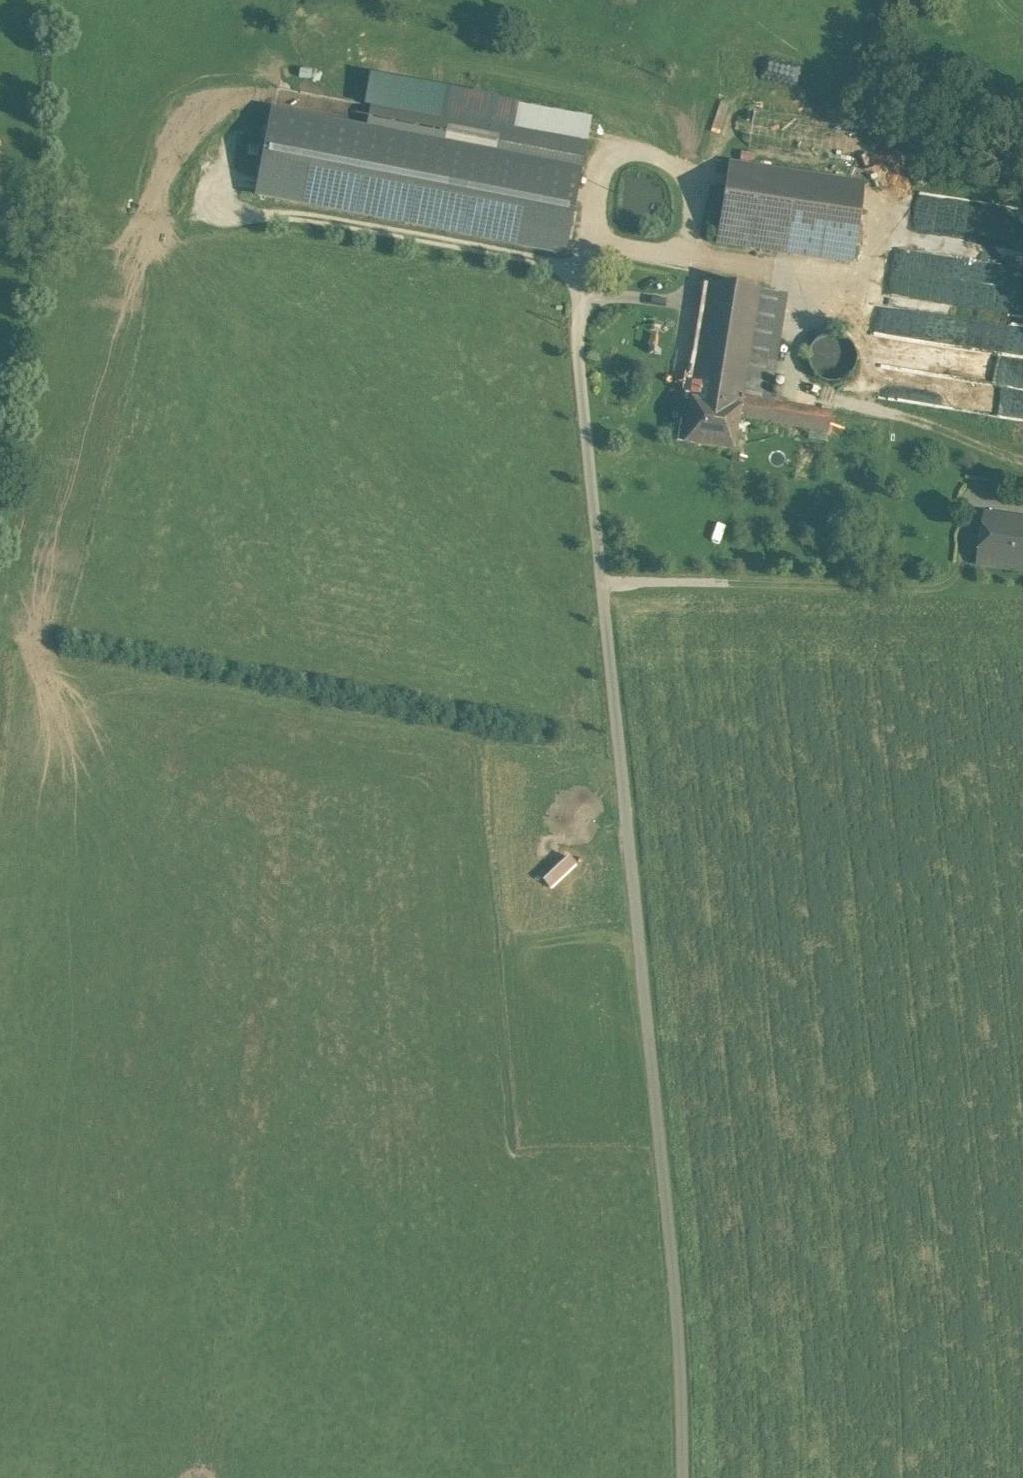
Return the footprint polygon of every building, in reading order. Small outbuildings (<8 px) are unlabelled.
[(563,254),(584,147),(371,107),(367,132),(273,114),(257,195),(563,254)] [(741,142),(846,156),(848,134),(817,130),(818,119),(746,110),(741,142)] [(865,182),(729,161),(716,241),(854,261),(865,182)] [(785,405),(742,398),(759,290),(710,282),(691,400),(740,408),(739,418),(829,433),(832,413),(785,405)] [(759,290),(742,398),(785,405),(786,400),(771,397),(787,294),(759,290)] [(855,368),(856,359),(855,350),(849,342),(841,337),(832,335),(823,337),(815,343),(810,350),(809,360),(811,369),(816,376),(824,381),(833,383),(842,381),(850,376),(855,368)] [(740,408),(691,400),(688,418),(681,417),(676,443),(733,452),(739,418),(740,408)] [(988,516),(981,564),(1016,569),(1016,565),(1022,566),(1022,521),(988,516)]
